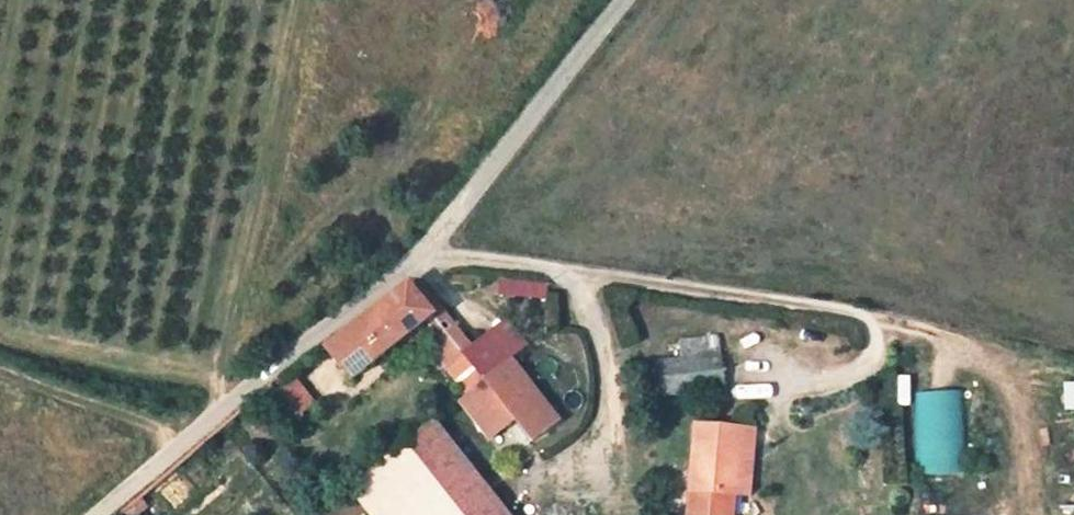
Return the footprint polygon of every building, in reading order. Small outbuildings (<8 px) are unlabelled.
[(496,294),(546,300),(548,283),(498,277),(496,294)] [(392,385),(463,325),(438,293),(364,349),(392,385)] [(515,347),(493,364),(516,392),(537,376),(515,347)] [(379,395),(392,385),(364,349),(352,358),(379,395)] [(652,377),(640,380),(645,413),(714,404),(709,369),(675,374),(673,354),(651,357),(652,377)] [(497,407),(516,392),(493,364),(476,379),(497,407)] [(291,416),(314,405),(300,379),(278,391),(291,416)] [(1073,410),(1073,382),(1064,382),(1064,410),(1073,410)] [(917,476),(964,474),(961,390),(914,392),(917,476)] [(497,407),(525,445),(545,430),(516,392),(497,407)] [(465,435),(381,500),(392,514),(434,514),(493,470),(465,435)] [(724,443),(679,442),(672,514),(717,514),(717,510),(724,443)] [(733,510),(740,445),(724,443),(717,510),(733,510)] [(493,470),(434,514),(528,514),(493,470)] [(384,514),(392,514),(381,500),(376,504),(384,514)]
